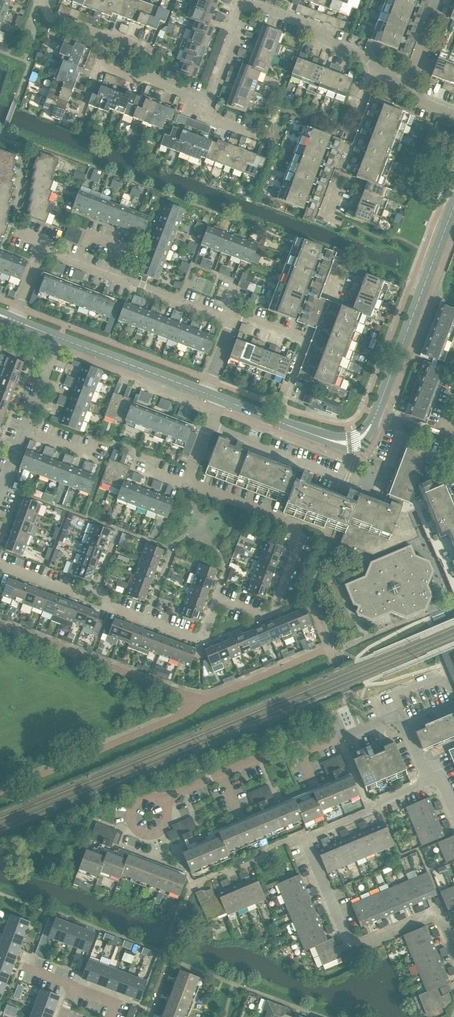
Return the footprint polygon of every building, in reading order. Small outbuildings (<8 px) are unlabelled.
[(11,1),(7,0),(0,0),(0,9),(7,11),(11,1)] [(101,0),(85,0),(82,6),(92,10),(95,0),(100,2),(101,0)] [(112,0),(101,0),(100,2),(95,0),(92,10),(101,14),(105,4),(110,6),(112,0)] [(123,0),(112,0),(110,6),(105,4),(101,14),(110,17),(109,21),(115,23),(118,16),(117,16),(123,0)] [(140,1),(137,0),(129,0),(128,1),(127,0),(123,0),(117,16),(118,16),(127,20),(131,10),(136,12),(140,1)] [(216,5),(202,0),(196,0),(193,8),(212,15),(216,5)] [(319,6),(328,10),(332,0),(321,0),(319,6)] [(342,3),(347,5),(349,0),(338,0),(337,2),(333,0),(332,0),(328,10),(338,13),(342,3)] [(352,8),(357,10),(360,0),(349,0),(347,5),(342,3),(338,13),(348,17),(352,8)] [(416,0),(386,0),(370,40),(397,50),(416,0)] [(145,15),(149,5),(140,1),(136,12),(131,10),(127,20),(136,23),(140,13),(145,15)] [(67,7),(61,5),(59,12),(65,15),(64,13),(67,7)] [(155,19),(159,8),(149,5),(145,15),(140,13),(136,23),(146,27),(150,17),(155,19)] [(165,23),(169,12),(159,8),(155,19),(150,17),(146,27),(156,31),(160,22),(165,23)] [(208,26),(209,25),(212,15),(193,8),(189,19),(195,21),(208,26)] [(76,11),(71,9),(68,16),(75,19),(74,17),(76,11)] [(86,14),(80,12),(77,20),(84,22),(83,20),(86,14)] [(95,18),(90,16),(87,23),(94,26),(93,24),(95,18)] [(210,38),(214,27),(209,25),(208,26),(195,21),(191,31),(210,38)] [(277,44),(281,33),(263,26),(259,37),(277,44)] [(206,48),(210,38),(191,31),(188,41),(206,48)] [(218,33),(216,40),(223,43),(226,35),(224,36),(218,33)] [(76,44),(78,39),(67,34),(63,44),(73,49),(72,54),(81,57),(85,47),(76,44)] [(281,45),(277,44),(259,37),(255,47),(274,54),(277,55),(281,45)] [(206,48),(188,41),(183,39),(179,49),(184,51),(202,58),(206,48)] [(81,57),(72,54),(73,49),(63,44),(59,54),(62,56),(61,60),(78,67),(76,71),(79,73),(79,74),(83,75),(85,69),(78,66),(81,57)] [(214,44),(212,50),(219,53),(222,45),(220,46),(214,44)] [(270,64),(274,54),(255,47),(251,57),(270,64)] [(199,68),(202,58),(184,51),(180,61),(199,68)] [(299,84),(307,63),(303,61),(306,54),(300,52),(289,80),(299,84)] [(87,59),(94,62),(97,55),(95,56),(89,54),(87,59)] [(210,54),(208,60),(216,63),(218,56),(217,56),(210,54)] [(441,80),(449,59),(439,55),(428,84),(434,86),(437,79),(441,80)] [(266,74),(270,64),(251,57),(247,66),(247,67),(260,72),(266,74)] [(308,87),(318,59),(313,57),(310,64),(307,63),(299,84),(308,87)] [(316,91),(325,69),(321,68),(324,61),(318,59),(308,87),(316,91)] [(453,72),(453,61),(449,59),(441,80),(444,81),(442,89),(447,91),(453,72)] [(76,71),(78,67),(61,60),(57,70),(68,74),(66,79),(76,83),(79,74),(79,73),(76,71)] [(195,79),(199,68),(180,61),(176,72),(195,79)] [(325,94),(336,65),(331,63),(328,71),(325,69),(316,91),(325,94)] [(207,64),(204,70),(212,73),(215,66),(213,67),(207,64)] [(257,82),(260,72),(247,67),(247,66),(242,64),(238,75),(257,82)] [(334,97),(342,76),(339,75),(342,67),(336,65),(325,94),(334,97)] [(66,79),(68,74),(57,70),(53,79),(64,83),(62,89),(72,92),(76,83),(66,79)] [(344,101),(355,72),(349,70),(346,78),(342,76),(334,97),(344,101)] [(203,74),(200,81),(208,84),(211,76),(209,77),(203,74)] [(107,83),(112,85),(115,77),(109,75),(109,77),(107,83)] [(253,92),(257,82),(238,75),(234,85),(253,92)] [(62,89),(64,83),(53,79),(50,89),(61,93),(59,98),(68,102),(72,92),(62,89)] [(249,102),(253,92),(234,85),(230,95),(249,102)] [(107,100),(111,90),(101,87),(97,96),(92,94),(88,105),(98,109),(102,98),(107,100)] [(132,106),(136,96),(127,93),(128,89),(122,87),(120,94),(114,111),(116,112),(123,115),(127,104),(132,106)] [(151,87),(148,94),(153,96),(156,90),(157,89),(151,87)] [(59,98),(61,93),(50,89),(46,98),(57,103),(55,108),(65,111),(68,102),(59,98)] [(120,94),(111,90),(107,100),(102,98),(98,109),(103,111),(107,113),(109,111),(109,109),(114,111),(120,94)] [(245,113),(249,102),(230,95),(226,106),(245,113)] [(142,109),(146,100),(136,96),(132,106),(127,104),(123,115),(133,118),(137,108),(142,109)] [(55,108),(57,103),(46,98),(46,100),(40,98),(37,105),(43,107),(42,108),(53,112),(51,117),(61,121),(65,111),(55,108)] [(151,113),(155,103),(146,100),(142,109),(137,108),(133,118),(142,122),(146,111),(151,113)] [(161,117),(165,107),(155,103),(151,113),(146,111),(142,122),(152,126),(156,115),(161,117)] [(383,187),(410,115),(386,106),(359,178),(383,188),(383,187)] [(162,129),(166,119),(171,121),(175,111),(165,107),(161,117),(156,115),(152,126),(162,129)] [(179,123),(185,125),(188,118),(181,115),(182,117),(179,123)] [(189,127),(194,129),(197,121),(190,119),(191,121),(189,127)] [(444,141),(449,127),(436,122),(431,136),(444,141)] [(198,131),(204,133),(207,125),(200,123),(201,124),(198,131)] [(189,144),(192,135),(188,133),(189,127),(185,125),(183,131),(179,141),(174,139),(170,150),(180,153),(184,142),(189,144)] [(300,208),(328,136),(304,126),(276,199),(300,208)] [(179,141),(183,131),(173,127),(169,136),(164,134),(160,146),(170,150),(174,139),(179,141)] [(198,148),(202,138),(192,135),(189,144),(184,142),(180,153),(189,157),(193,146),(198,148)] [(224,154),(228,144),(219,141),(220,137),(214,135),(211,142),(212,142),(205,159),(215,163),(219,152),(224,154)] [(212,142),(211,142),(202,138),(198,148),(193,146),(189,157),(199,161),(200,157),(205,159),(212,142)] [(234,157),(237,148),(228,144),(224,154),(219,152),(215,163),(224,166),(229,155),(234,157)] [(243,161),(247,151),(237,148),(234,157),(229,155),(224,166),(234,170),(238,159),(243,161)] [(16,156),(0,150),(0,162),(14,168),(17,161),(14,160),(16,156)] [(253,165),(256,155),(247,151),(243,161),(238,159),(234,170),(243,173),(248,163),(253,165)] [(55,170),(59,160),(41,153),(39,158),(37,157),(35,161),(35,162),(55,170)] [(263,169),(266,159),(256,155),(253,165),(248,163),(243,173),(254,177),(257,167),(263,169)] [(51,180),(55,170),(35,162),(35,161),(31,159),(28,160),(27,164),(33,166),(33,169),(35,169),(34,172),(34,173),(51,180)] [(14,168),(0,162),(0,173),(13,178),(15,172),(13,171),(14,168)] [(50,190),(54,181),(51,180),(34,173),(34,172),(29,170),(27,171),(26,175),(32,177),(31,179),(33,180),(33,182),(32,184),(50,190)] [(13,178),(0,173),(0,185),(11,189),(14,183),(12,182),(13,178)] [(389,189),(383,187),(383,188),(359,178),(357,184),(365,187),(364,191),(385,199),(389,189)] [(52,191),(50,190),(32,184),(33,182),(28,181),(26,182),(24,186),(30,188),(30,190),(32,191),(31,193),(31,194),(49,201),(52,191)] [(11,189),(0,185),(0,196),(10,200),(12,193),(10,193),(11,189)] [(47,212),(51,202),(49,201),(31,194),(31,193),(26,191),(24,192),(23,196),(29,199),(28,201),(31,202),(30,204),(29,205),(47,212)] [(82,213),(89,195),(79,191),(72,209),(82,213)] [(388,200),(385,199),(364,191),(362,194),(354,191),(352,196),(382,208),(384,209),(388,200)] [(92,217),(99,198),(89,195),(82,213),(92,217)] [(10,200),(0,196),(0,207),(9,210),(11,204),(9,203),(10,200)] [(378,217),(382,208),(352,196),(350,202),(358,205),(357,208),(378,217)] [(102,221),(109,202),(99,198),(92,217),(102,221)] [(50,213),(47,212),(29,205),(30,204),(25,202),(23,203),(21,207),(28,210),(27,212),(29,213),(28,217),(45,224),(50,213)] [(112,224),(119,206),(109,202),(102,221),(112,224)] [(180,221),(184,210),(166,203),(162,214),(180,221)] [(122,228),(129,210),(119,206),(112,224),(122,228)] [(9,210),(0,207),(0,219),(7,221),(10,215),(7,214),(9,210)] [(375,226),(378,217),(357,208),(355,212),(347,209),(345,215),(375,226)] [(132,232),(139,213),(129,210),(122,228),(132,232)] [(142,236),(149,217),(139,213),(132,232),(142,236)] [(176,231),(180,221),(162,214),(158,224),(176,231)] [(7,221),(0,219),(0,229),(6,232),(8,226),(6,225),(7,221)] [(173,240),(176,231),(158,224),(154,233),(173,240)] [(211,249),(219,228),(214,226),(213,229),(208,227),(201,245),(211,249)] [(77,245),(82,232),(69,227),(64,240),(77,245)] [(221,253),(228,234),(223,232),(224,230),(219,228),(211,249),(221,253)] [(169,250),(173,240),(154,233),(151,243),(169,250)] [(231,256),(239,235),(234,234),(233,236),(228,234),(221,253),(231,256)] [(241,260),(248,242),(242,240),(243,237),(239,235),(231,256),(241,260)] [(292,319),(319,246),(295,237),(268,310),(292,319)] [(251,264),(259,243),(254,241),(253,244),(248,242),(241,260),(251,264)] [(165,260),(169,250),(151,243),(147,253),(165,260)] [(162,270),(165,260),(147,253),(143,263),(162,270)] [(10,276),(17,258),(7,254),(0,273),(10,276)] [(21,280),(28,262),(17,258),(10,276),(21,280)] [(158,280),(162,270),(143,263),(139,273),(158,280)] [(387,282),(357,271),(355,277),(363,280),(362,284),(383,292),(387,282)] [(120,304),(45,276),(43,280),(39,279),(29,303),(34,305),(38,294),(108,321),(104,332),(109,333),(120,304)] [(380,301),(383,292),(362,284),(360,287),(352,284),(350,290),(380,301)] [(376,310),(380,301),(350,290),(348,295),(356,298),(355,302),(376,310)] [(253,305),(257,295),(252,293),(249,303),(253,305)] [(128,325),(139,297),(134,295),(130,304),(125,302),(118,321),(128,325)] [(138,328),(145,310),(140,308),(143,299),(139,297),(128,325),(138,328)] [(373,319),(376,310),(355,302),(354,305),(345,302),(343,307),(367,316),(367,317),(373,319)] [(148,332),(158,304),(154,303),(150,312),(145,310),(138,328),(148,332)] [(158,336),(165,317),(159,315),(163,306),(158,304),(148,332),(158,336)] [(453,328),(453,309),(442,305),(423,355),(441,362),(453,328)] [(340,389),(367,317),(367,316),(343,307),(316,380),(340,389)] [(168,340),(178,312),(174,310),(170,319),(165,317),(158,336),(168,340)] [(178,343),(184,325),(179,323),(183,313),(178,312),(168,340),(178,343)] [(187,347),(198,319),(193,317),(190,327),(184,325),(178,343),(187,347)] [(197,351),(204,332),(199,330),(202,321),(198,319),(187,347),(197,351)] [(208,355),(218,327),(213,325),(210,334),(204,332),(197,351),(208,355)] [(238,365),(246,344),(242,342),(245,335),(239,333),(228,361),(238,365)] [(247,368),(257,340),(252,338),(249,345),(246,344),(238,365),(247,368)] [(256,372),(264,350),(260,349),(263,342),(257,340),(247,368),(256,372)] [(265,375),(275,346),(270,344),(267,352),(264,350),(256,372),(265,375)] [(273,378),(282,357),(278,356),(281,348),(275,346),(265,375),(273,378)] [(283,382),(294,353),(288,351),(285,359),(282,357),(273,378),(283,382)] [(19,373),(23,363),(6,356),(2,367),(19,373)] [(424,421),(443,371),(446,372),(447,368),(433,362),(431,366),(427,365),(428,362),(419,359),(418,361),(425,364),(406,414),(424,421)] [(98,382),(102,371),(83,364),(80,375),(98,382)] [(19,373),(2,367),(0,373),(0,378),(15,383),(19,373)] [(94,392),(98,382),(80,375),(76,384),(94,392)] [(15,383),(0,378),(0,389),(12,394),(15,383)] [(94,392),(76,384),(72,394),(91,401),(94,392)] [(12,394),(0,389),(0,401),(8,404),(12,394)] [(343,404),(307,390),(303,402),(310,405),(311,408),(325,413),(327,407),(332,409),(331,413),(338,416),(343,404)] [(191,428),(132,405),(134,401),(113,393),(104,416),(184,446),(181,454),(188,457),(197,434),(190,431),(191,428)] [(87,411),(91,401),(72,394),(68,404),(87,411)] [(83,421),(87,411),(68,404),(65,414),(83,421)] [(79,432),(83,421),(65,414),(61,424),(79,432)] [(310,482),(312,476),(303,473),(302,474),(298,472),(300,469),(242,447),(243,444),(237,441),(236,445),(229,442),(229,441),(226,440),(227,439),(219,436),(214,449),(213,448),(213,450),(208,461),(209,462),(205,474),(286,505),(283,513),(324,529),(325,526),(336,495),(337,493),(310,482)] [(30,472),(37,453),(31,451),(35,442),(30,440),(19,468),(30,472)] [(448,483),(444,485),(432,490),(429,482),(420,485),(419,484),(419,483),(423,473),(420,472),(424,462),(426,463),(430,465),(434,454),(410,445),(406,444),(406,445),(387,494),(410,502),(414,499),(415,498),(417,502),(421,500),(419,496),(417,497),(416,495),(422,492),(423,492),(424,494),(427,501),(428,504),(424,506),(423,504),(416,506),(415,508),(421,522),(425,521),(453,590),(453,497),(448,483)] [(39,476),(50,448),(45,446),(42,455),(37,453),(30,472),(39,476)] [(49,480),(56,461),(51,459),(55,450),(50,448),(39,476),(49,480)] [(59,483),(70,455),(65,453),(62,463),(56,461),(49,480),(59,483)] [(69,487),(76,468),(71,466),(74,457),(70,455),(59,483),(69,487)] [(111,486),(119,463),(109,459),(100,483),(111,486)] [(79,491),(90,463),(85,461),(81,470),(76,468),(69,487),(79,491)] [(89,495),(96,476),(91,474),(94,464),(90,463),(79,491),(89,495)] [(125,481),(129,471),(130,467),(119,463),(111,486),(120,490),(124,481),(125,481)] [(127,503),(134,485),(125,481),(124,481),(120,490),(117,499),(127,503)] [(137,507),(144,489),(134,485),(127,503),(137,507)] [(147,511),(154,492),(144,489),(137,507),(147,511)] [(417,537),(409,519),(409,518),(407,515),(406,512),(385,503),(369,498),(368,501),(366,501),(366,502),(364,501),(365,500),(358,497),(356,503),(352,501),(355,492),(349,490),(347,496),(347,497),(346,499),(341,497),(336,495),(325,526),(330,528),(334,530),(341,532),(342,531),(344,532),(339,547),(355,554),(359,545),(366,547),(371,549),(370,551),(377,553),(417,537)] [(157,515),(164,496),(154,492),(147,511),(157,515)] [(167,518),(174,500),(164,496),(157,515),(167,518)] [(37,515),(41,505),(24,498),(21,508),(37,515)] [(33,525),(37,515),(21,508),(17,519),(33,525)] [(33,525),(17,519),(13,529),(30,535),(34,537),(38,527),(33,525)] [(106,541),(110,530),(93,524),(89,534),(106,541)] [(26,545),(30,535),(13,529),(9,539),(26,545)] [(102,551),(106,541),(89,534),(85,544),(102,551)] [(22,556),(26,545),(9,539),(5,549),(22,556)] [(279,558),(283,547),(266,541),(262,551),(279,558)] [(98,561),(102,551),(85,544),(81,555),(98,561)] [(159,561),(163,551),(146,544),(142,555),(159,561)] [(427,586),(430,579),(423,576),(426,569),(419,566),(422,559),(420,554),(415,556),(410,546),(383,557),(370,563),(364,577),(344,585),(353,605),(357,607),(356,612),(357,615),(362,617),(372,621),(391,613),(405,619),(419,613),(426,610),(432,596),(427,586)] [(275,568),(279,558),(262,551),(258,561),(275,568)] [(94,571),(98,561),(81,555),(77,565),(72,563),(94,571)] [(155,571),(159,561),(142,555),(138,565),(155,571)] [(271,578),(275,568),(258,561),(254,572),(271,578)] [(90,582),(94,571),(72,563),(67,575),(74,577),(74,576),(90,582)] [(212,581),(216,571),(200,564),(196,575),(212,581)] [(151,581),(155,571),(138,565),(134,575),(151,581)] [(267,588),(271,578),(254,572),(251,582),(267,588)] [(148,591),(151,581),(134,575),(131,585),(148,591)] [(208,591),(212,581),(196,575),(192,585),(208,591)] [(144,602),(148,591),(131,585),(121,581),(122,580),(116,577),(115,581),(117,582),(116,586),(124,589),(127,588),(129,589),(127,595),(144,602)] [(13,600),(19,583),(8,579),(2,596),(13,600)] [(263,599),(267,588),(251,582),(247,592),(263,599)] [(22,603),(29,587),(19,583),(13,600),(22,603)] [(205,601),(208,591),(192,585),(188,595),(205,601)] [(32,607),(39,590),(29,587),(22,603),(32,607)] [(43,611),(49,594),(39,590),(32,607),(43,611)] [(53,615),(59,598),(49,594),(43,611),(53,615)] [(201,612),(205,601),(188,595),(184,605),(201,612)] [(61,624),(69,602),(59,598),(53,615),(51,621),(61,624)] [(73,623),(79,606),(69,602),(61,624),(71,628),(73,622),(73,623)] [(197,622),(201,612),(184,605),(180,616),(197,622)] [(83,626),(89,610),(79,606),(73,623),(83,626)] [(312,625),(305,608),(294,613),(301,629),(312,625)] [(98,636),(103,621),(98,619),(100,613),(89,610),(83,626),(93,630),(92,634),(98,636)] [(301,629),(294,613),(285,617),(291,633),(301,629)] [(291,633),(285,617),(275,621),(282,637),(283,641),(293,637),(291,633)] [(119,640),(125,623),(114,619),(113,622),(109,632),(104,630),(103,634),(108,636),(106,641),(116,645),(118,640),(119,640)] [(434,629),(440,641),(443,650),(440,651),(453,684),(453,620),(434,629)] [(282,637),(275,621),(265,625),(272,642),(282,637)] [(129,643),(135,627),(125,623),(119,640),(129,643)] [(272,642),(265,625),(255,629),(262,646),(272,642)] [(139,647),(145,631),(135,627),(129,643),(139,647)] [(262,646),(255,629),(245,633),(252,650),(262,646)] [(149,651),(155,634),(145,631),(139,647),(149,651)] [(252,650),(245,633),(235,638),(242,654),(252,650)] [(159,655),(165,638),(155,634),(149,651),(159,655)] [(169,659),(175,642),(165,638),(159,655),(169,659)] [(242,654),(235,638),(225,642),(232,658),(242,654)] [(179,663),(186,646),(175,642),(169,659),(179,663)] [(232,658),(225,642),(215,646),(222,663),(232,658)] [(194,672),(198,660),(193,658),(196,650),(186,646),(179,663),(190,667),(188,670),(194,672)] [(222,663),(215,646),(204,650),(208,659),(202,661),(207,673),(213,670),(211,667),(222,663)] [(424,725),(425,728),(415,732),(422,747),(453,734),(453,713),(424,725)] [(406,772),(393,741),(382,746),(384,751),(389,749),(390,751),(362,763),(361,761),(372,756),(369,747),(356,752),(357,756),(352,758),(365,789),(406,772)] [(347,766),(342,754),(321,762),(327,775),(332,773),(334,777),(343,774),(341,769),(347,766)] [(204,771),(202,765),(194,768),(196,774),(204,771)] [(304,824),(323,816),(322,811),(359,795),(351,776),(313,793),(315,797),(311,799),(309,794),(300,798),(302,803),(296,805),(295,800),(218,832),(220,837),(216,839),(214,834),(205,838),(207,843),(197,847),(196,842),(186,846),(188,850),(182,853),(190,872),(229,855),(227,851),(302,819),(304,824)] [(267,800),(273,797),(268,785),(247,794),(252,806),(258,804),(260,808),(269,805),(267,800)] [(409,817),(432,808),(428,798),(405,807),(409,817)] [(413,827),(436,817),(432,808),(409,817),(413,827)] [(197,829),(192,817),(171,826),(173,830),(166,832),(170,841),(182,836),(184,840),(193,837),(191,832),(197,829)] [(417,836),(440,826),(436,817),(413,827),(417,836)] [(118,845),(123,832),(96,822),(91,835),(104,840),(102,844),(111,848),(112,843),(118,845)] [(394,845),(384,823),(375,827),(384,850),(394,845)] [(421,846),(444,836),(440,826),(417,836),(421,846)] [(384,850),(375,827),(365,831),(375,854),(384,850)] [(375,854),(365,831),(356,835),(365,857),(375,854)] [(365,857),(356,835),(346,839),(356,861),(365,857)] [(453,847),(453,835),(437,842),(441,852),(453,847)] [(356,861),(346,839),(337,843),(346,865),(356,861)] [(346,865),(337,843),(327,847),(337,869),(346,865)] [(337,869),(327,847),(317,851),(327,874),(337,869)] [(441,852),(446,862),(453,859),(453,847),(441,852)] [(186,877),(128,855),(126,860),(122,858),(124,854),(114,850),(112,855),(107,853),(105,857),(101,856),(103,851),(93,848),(92,852),(86,850),(79,869),(99,877),(100,872),(119,879),(121,875),(179,896),(186,877)] [(437,895),(427,872),(417,876),(427,899),(437,895)] [(303,884),(299,875),(276,884),(281,894),(303,884)] [(427,899),(417,876),(408,880),(417,903),(427,899)] [(265,899),(262,890),(256,877),(246,881),(256,904),(265,899)] [(417,903),(408,880),(398,884),(408,907),(417,903)] [(256,904),(246,881),(237,885),(246,907),(256,904)] [(307,894),(303,884),(281,894),(285,903),(307,894)] [(408,907),(398,884),(389,888),(398,911),(408,907)] [(246,907),(237,885),(227,889),(237,911),(246,907)] [(398,911),(389,888),(380,892),(389,915),(398,911)] [(449,888),(440,892),(449,915),(453,913),(453,898),(449,888)] [(226,913),(218,895),(214,896),(211,889),(205,891),(208,899),(199,902),(207,921),(226,913)] [(237,911),(227,889),(217,893),(218,895),(226,913),(227,916),(237,911)] [(389,915),(380,892),(370,896),(380,919),(389,915)] [(289,913),(311,903),(307,894),(285,903),(289,913)] [(380,919),(370,896),(361,900),(370,923),(380,919)] [(370,923),(361,900),(351,904),(360,927),(370,923)] [(292,922),(315,913),(311,903),(289,913),(292,922)] [(296,932),(319,922),(315,913),(292,922),(296,932)] [(26,929),(29,922),(11,915),(7,925),(26,932),(27,929),(26,929)] [(58,940),(65,922),(62,921),(62,922),(55,919),(54,921),(48,918),(35,954),(41,956),(48,937),(58,940)] [(68,944),(75,926),(68,924),(69,923),(65,922),(58,940),(68,944)] [(300,941),(323,931),(319,922),(296,932),(300,941)] [(25,935),(26,932),(7,925),(4,934),(22,941),(24,935),(25,935)] [(77,948),(84,929),(81,928),(81,929),(75,926),(68,944),(77,948)] [(407,945),(430,936),(426,926),(403,935),(407,945)] [(87,951),(94,935),(94,934),(87,931),(88,930),(84,929),(77,948),(87,951)] [(327,941),(327,940),(323,931),(300,941),(305,951),(314,947),(327,941)] [(19,948),(22,941),(4,934),(0,944),(19,951),(20,948),(19,948)] [(411,955),(434,945),(430,936),(407,945),(411,955)] [(339,953),(347,950),(344,944),(336,947),(333,938),(327,940),(327,941),(314,947),(322,966),(341,958),(339,953)] [(19,951),(0,944),(0,955),(14,960),(17,954),(18,954),(19,951)] [(415,964),(438,955),(434,945),(411,955),(415,964)] [(14,960),(0,955),(0,966),(12,970),(13,967),(12,967),(14,960)] [(419,974),(442,964),(438,955),(415,964),(419,974)] [(91,983),(98,964),(88,960),(82,978),(88,981),(88,982),(91,983)] [(101,985),(108,968),(98,964),(91,983),(94,984),(95,983),(101,985)] [(423,983),(446,973),(442,964),(419,974),(423,983)] [(12,970),(0,966),(0,977),(7,979),(10,973),(11,973),(12,970)] [(110,990),(117,971),(108,968),(101,985),(108,988),(107,989),(110,990)] [(199,977),(180,970),(162,1016),(184,1016),(199,977)] [(120,993),(127,975),(117,971),(110,990),(113,991),(114,990),(120,993)] [(450,983),(446,973),(423,983),(426,992),(427,993),(437,988),(450,983)] [(129,997),(137,979),(127,975),(120,993),(127,995),(127,996),(129,997)] [(140,1000),(146,982),(137,979),(129,997),(132,998),(133,997),(140,1000)] [(22,993),(24,987),(18,985),(15,991),(22,993)] [(443,1003),(451,1000),(448,993),(440,996),(437,988),(427,993),(426,992),(418,995),(426,1015),(445,1007),(443,1003)] [(56,1003),(59,996),(41,989),(37,999),(56,1006),(57,1003),(56,1003)] [(19,999),(22,993),(15,991),(13,997),(19,999)] [(56,1006),(37,999),(34,1009),(52,1016),(54,1009),(55,1009),(56,1006)] [(285,1015),(287,1008),(267,1000),(260,1016),(290,1016),(285,1015)] [(17,1013),(18,1009),(7,1005),(5,1009),(17,1013)] [(17,1013),(5,1009),(4,1013),(14,1016),(16,1016),(17,1013)] [(52,1016),(34,1009),(31,1016),(51,1016),(52,1016)]
